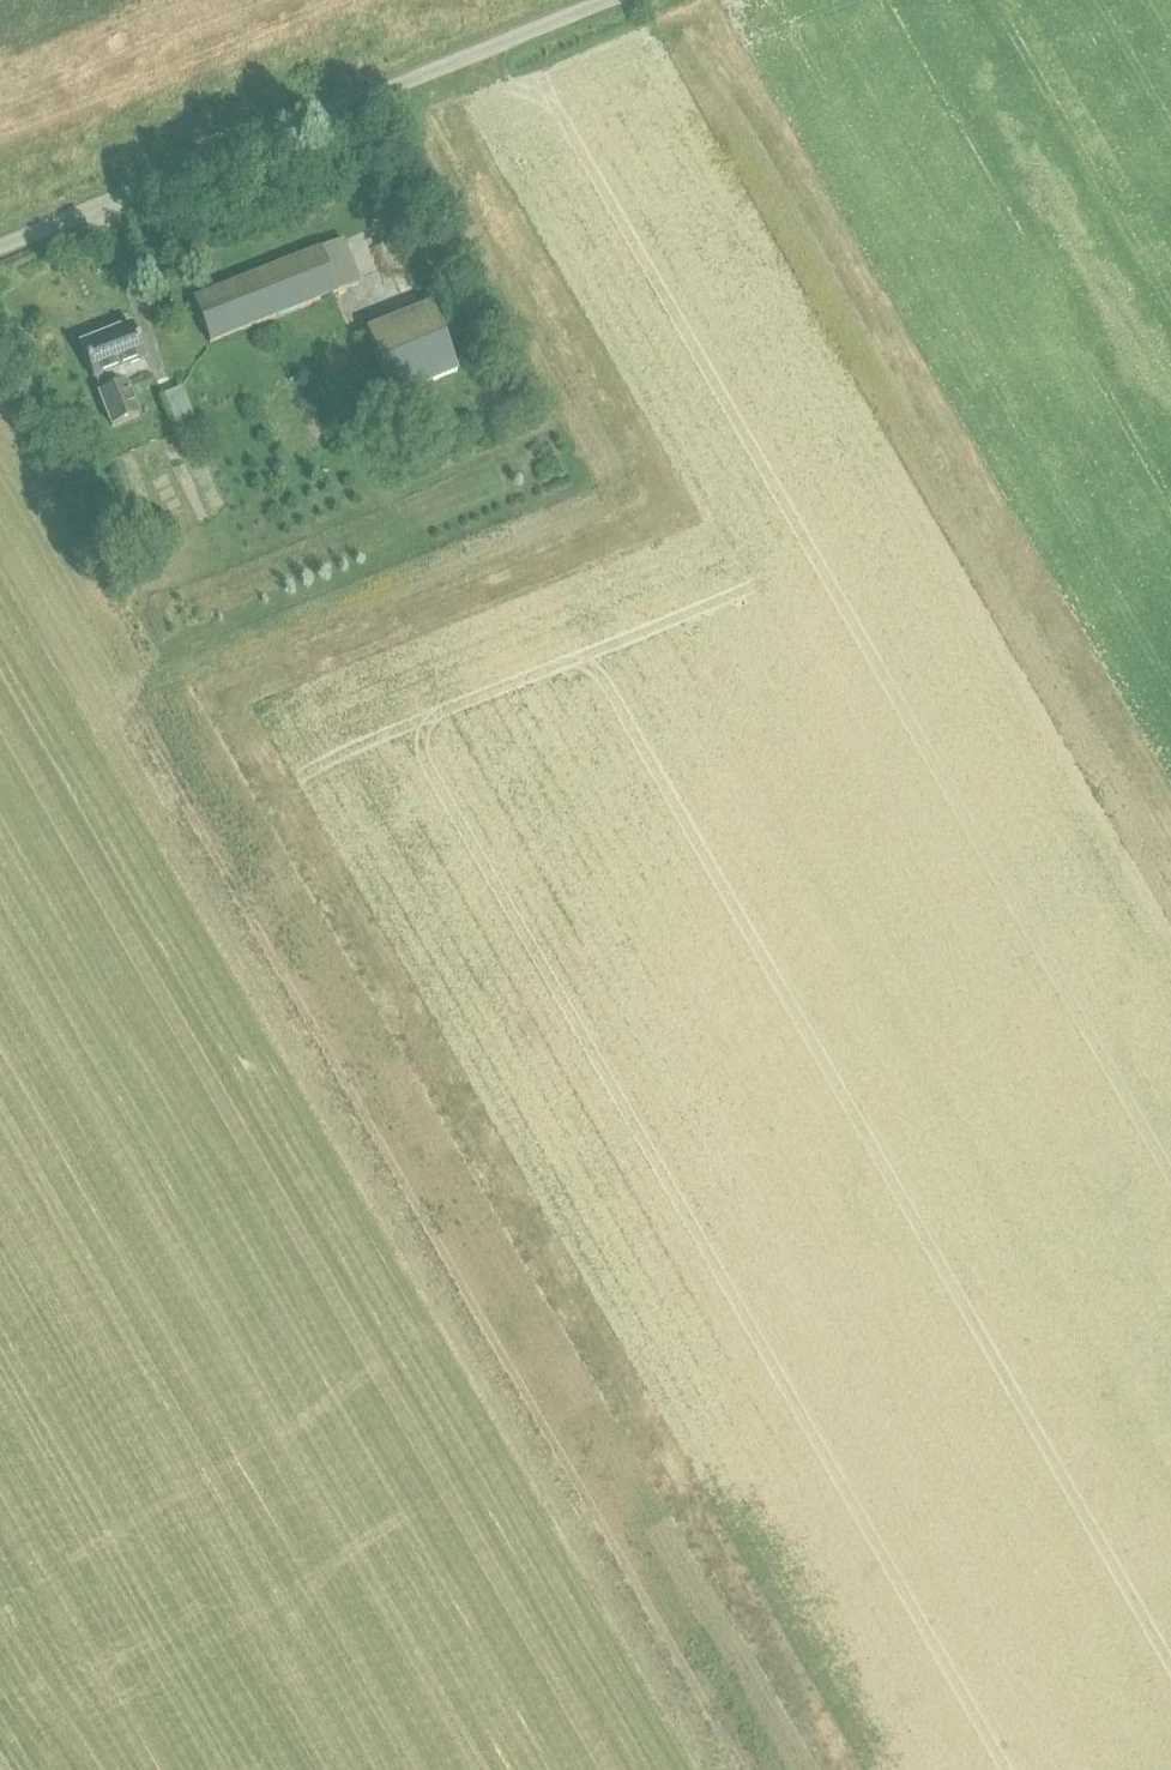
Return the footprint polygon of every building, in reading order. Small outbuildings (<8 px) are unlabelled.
[(342,239),(196,296),(192,298),(210,343),(359,284),(342,239)] [(394,397),(459,371),(432,304),(368,330),(394,397)] [(145,359),(131,324),(79,344),(93,380),(95,379),(100,392),(98,393),(112,427),(139,416),(125,382),(117,386),(111,373),(145,359)] [(160,397),(172,426),(193,418),(182,389),(160,397)]
